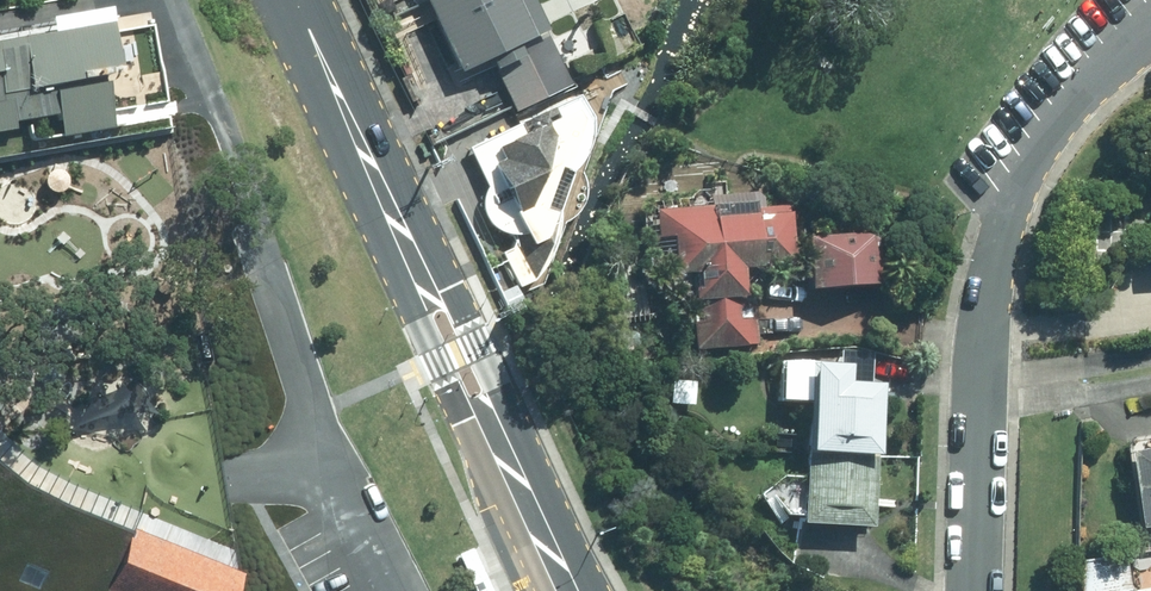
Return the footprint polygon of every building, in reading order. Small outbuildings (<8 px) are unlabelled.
[(520,109),(576,81),(536,0),(433,0),(466,68),(494,55),(520,109)] [(0,39),(0,130),(21,126),(19,116),(61,109),(65,134),(121,124),(111,66),(128,63),(119,18),(0,39)] [(539,277),(538,275),(541,276),(548,258),(552,256),(550,252),(598,124),(598,123),(583,93),(472,144),(495,194),(485,199),(499,229),(509,224),(518,244),(506,250),(522,285),(539,277)] [(693,269),(700,347),(760,342),(753,264),(799,260),(795,206),(717,213),(716,202),(660,207),(663,237),(678,236),(681,271),(693,269)] [(883,223),(812,229),(817,286),(888,280),(883,223)] [(809,521),(878,524),(884,378),(854,377),(854,363),(785,360),(784,401),(814,402),(809,521)] [(1134,445),(1145,520),(1150,519),(1150,443),(1134,445)] [(122,518),(17,476),(0,462),(0,590),(94,590),(122,518)] [(122,518),(94,590),(232,590),(243,564),(122,518)] [(460,555),(478,590),(495,590),(474,548),(460,555)] [(1076,558),(1081,590),(1150,590),(1150,586),(1132,589),(1126,551),(1076,558)]
